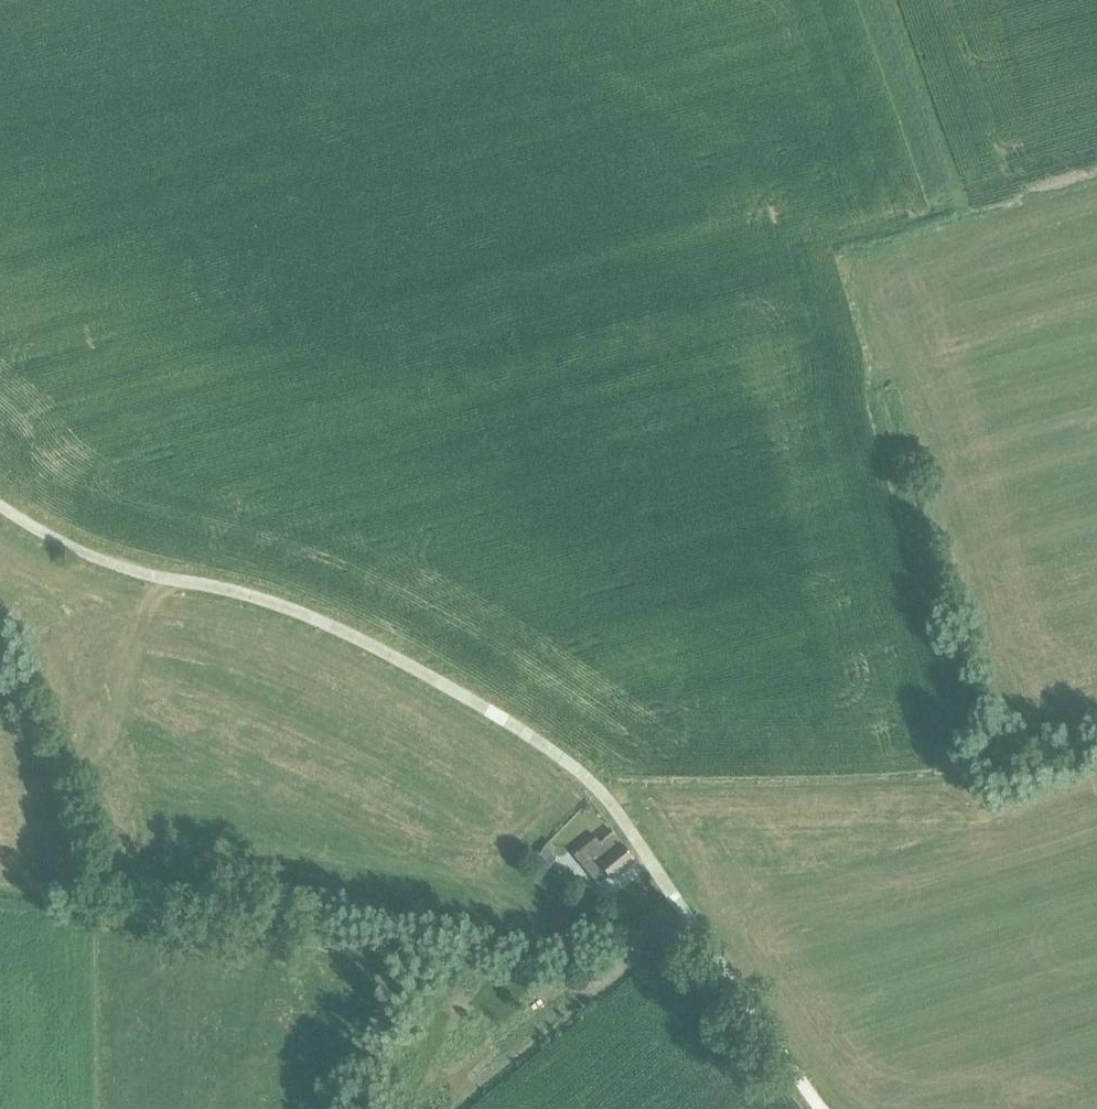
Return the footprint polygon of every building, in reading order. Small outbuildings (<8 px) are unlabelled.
[(596,837),(574,855),(599,884),(609,875),(611,877),(634,859),(613,832),(601,842),(596,837)] [(549,842),(535,859),(548,868),(556,857),(551,853),(556,847),(549,842)]
